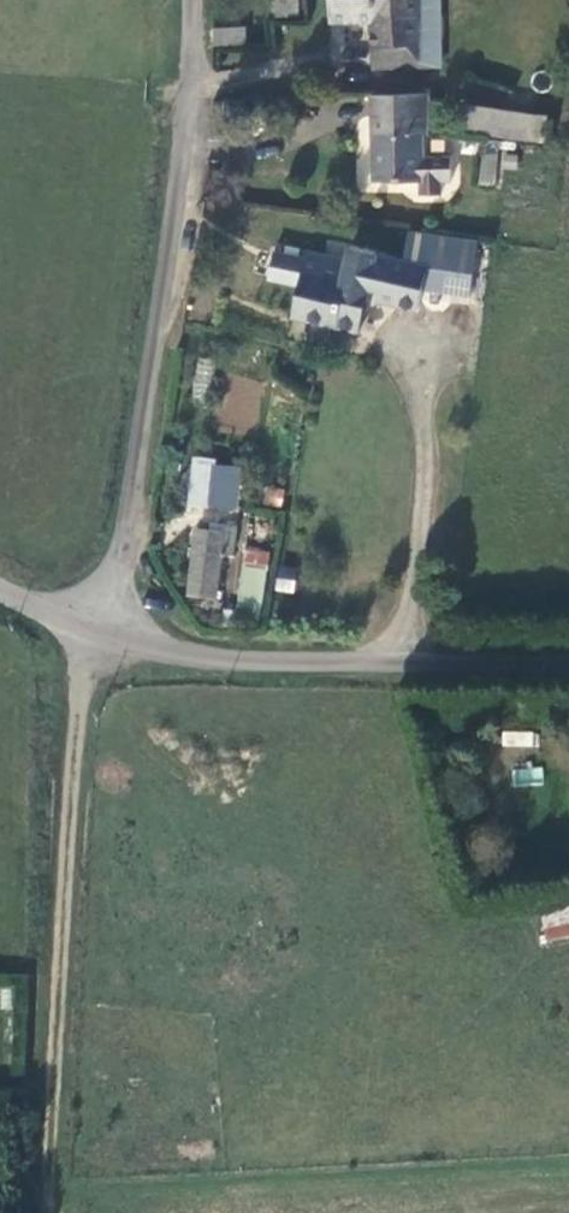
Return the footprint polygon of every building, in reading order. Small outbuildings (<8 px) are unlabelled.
[(282,21),(301,22),(301,0),(282,0),(282,21)] [(441,70),(442,0),(331,0),(330,24),(374,24),(374,70),(441,70)] [(244,25),(214,25),(214,44),(244,44),(244,25)] [(329,57),(344,57),(344,27),(329,27),(329,57)] [(421,138),(422,96),(374,97),(374,136),(373,184),(419,184),(419,198),(440,198),(440,185),(451,185),(451,159),(421,159),(421,138)] [(422,96),(421,138),(429,138),(430,96),(422,96)] [(545,144),(548,118),(462,107),(459,132),(545,144)] [(481,150),(478,184),(494,186),(498,151),(481,150)] [(442,279),(475,283),(479,247),(415,237),(412,258),(444,262),(442,279)] [(303,289),(297,320),(363,334),(373,291),(384,293),(382,302),(423,311),(432,270),(379,259),(380,256),(355,250),(352,265),(310,257),(309,263),(278,256),(272,282),(303,289)] [(231,514),(238,472),(207,468),(196,466),(191,508),(200,509),(231,514)] [(197,535),(188,596),(213,600),(222,539),(197,535)] [(261,614),(268,550),(242,547),(236,611),(261,614)] [(502,731),(502,746),(535,746),(535,731),(502,731)] [(512,768),(513,785),(543,784),(542,766),(512,768)] [(537,915),(545,943),(568,937),(568,907),(537,915)]
